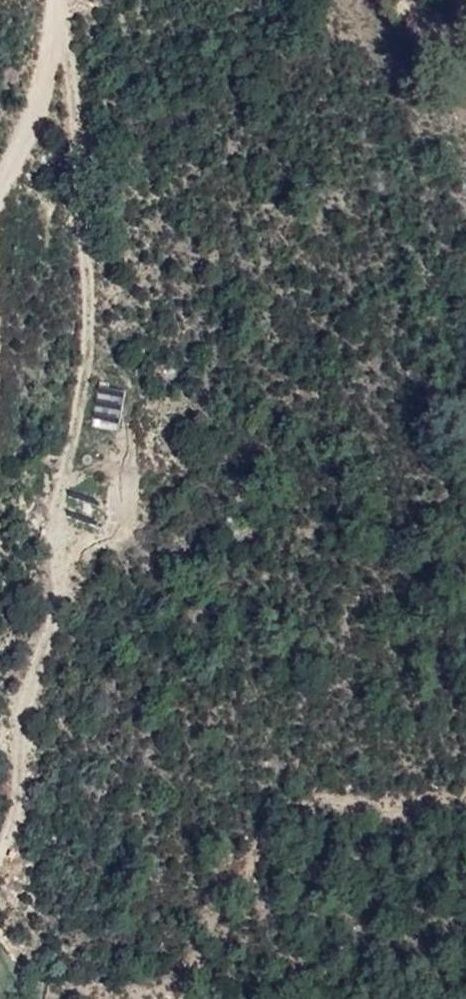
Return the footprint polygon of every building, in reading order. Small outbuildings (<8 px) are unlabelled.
[(95,385),(93,416),(119,418),(121,387),(95,385)]
